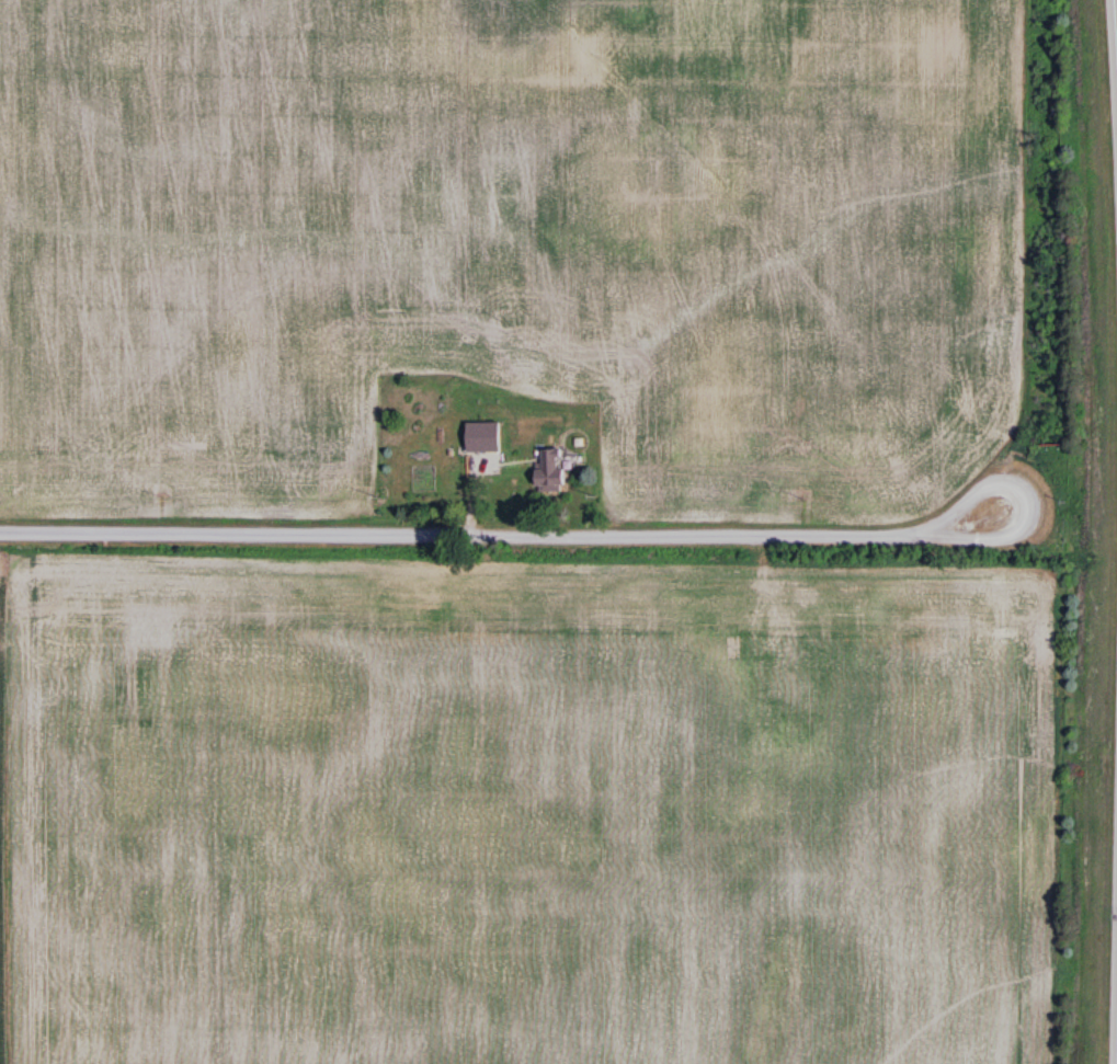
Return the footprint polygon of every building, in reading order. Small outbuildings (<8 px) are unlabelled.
[(467,422),(467,451),(501,451),(501,422),(467,422)] [(541,463),(536,463),(536,491),(562,491),(562,449),(541,449),(541,463)]
